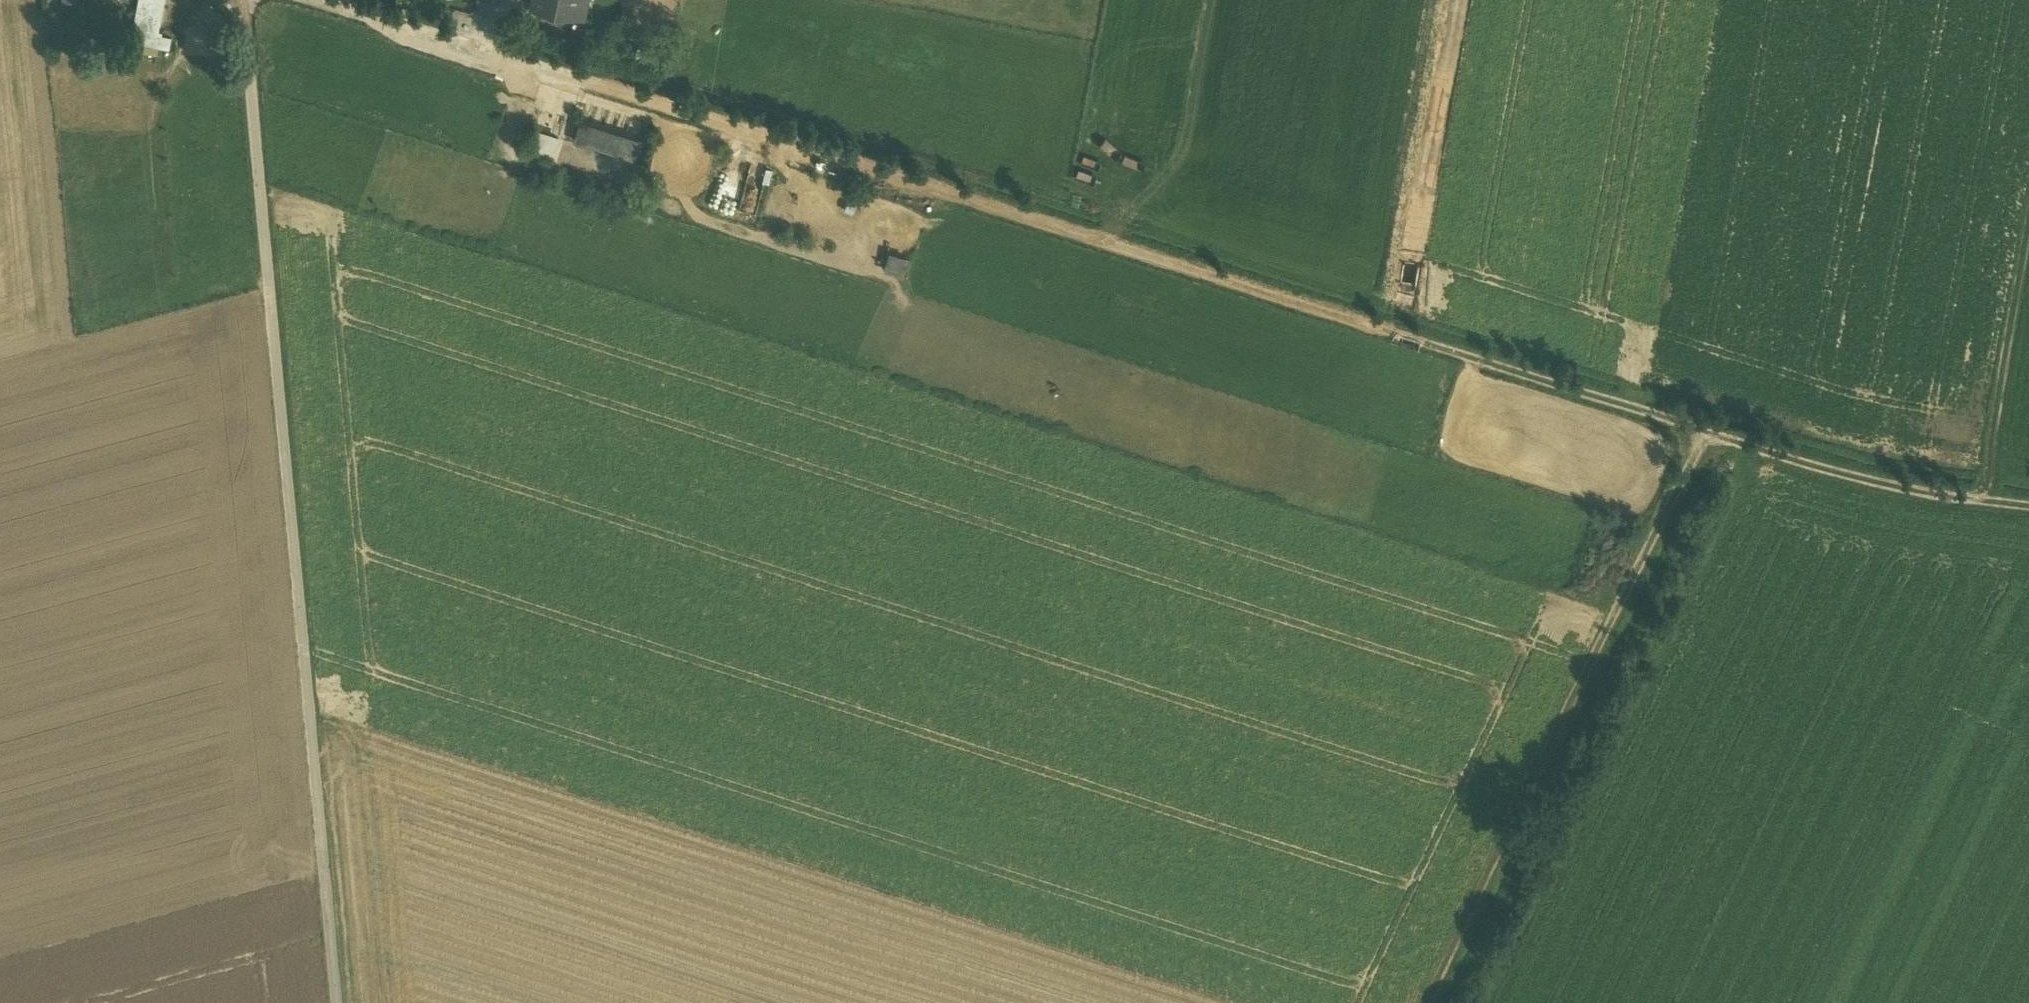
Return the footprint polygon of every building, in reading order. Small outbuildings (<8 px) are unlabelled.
[(130,39),(170,46),(172,32),(159,29),(164,0),(138,0),(130,39)] [(533,8),(585,18),(589,0),(534,0),(533,8)] [(581,139),(642,160),(649,138),(588,118),(581,139)] [(532,149),(558,157),(565,135),(539,127),(532,149)] [(890,251),(886,270),(907,275),(911,256),(890,251)]
